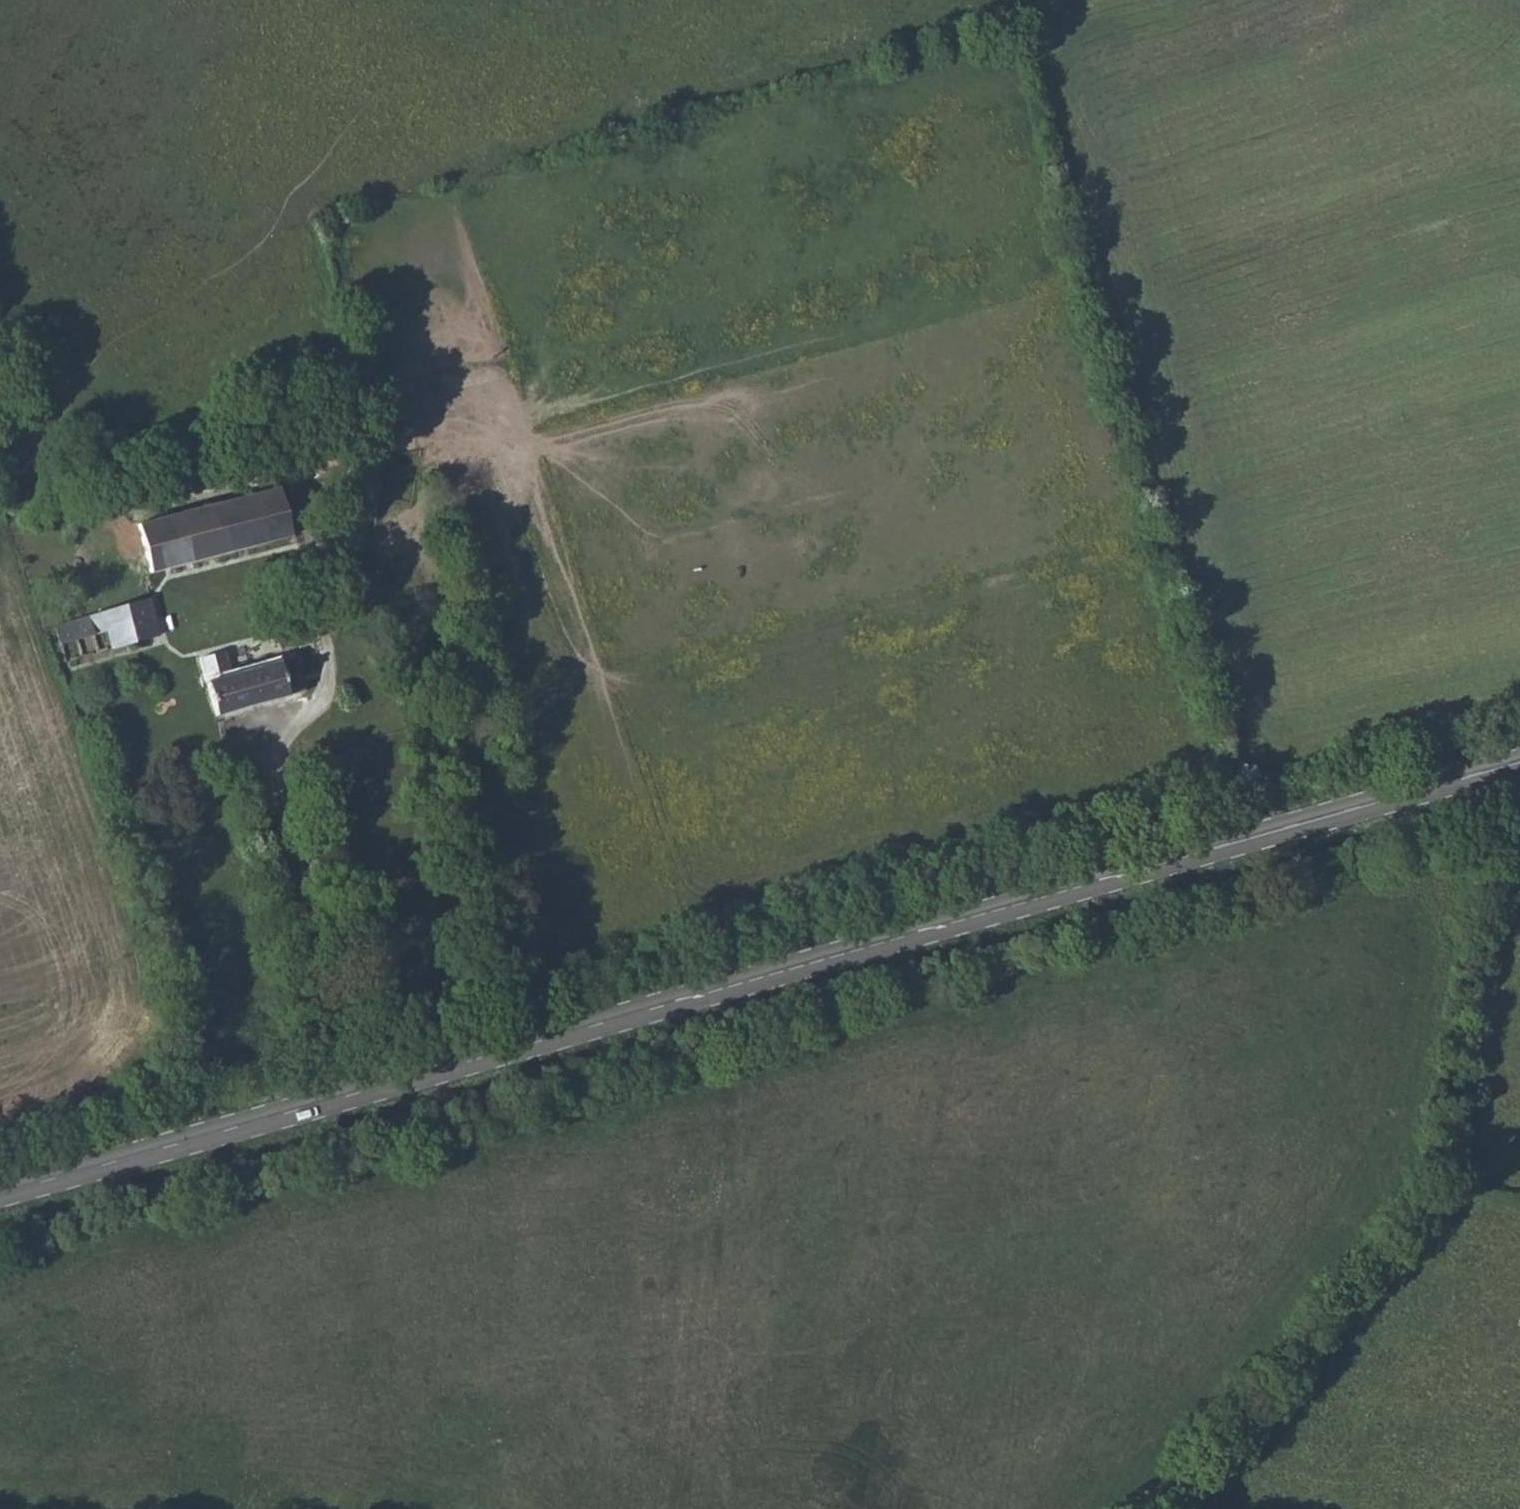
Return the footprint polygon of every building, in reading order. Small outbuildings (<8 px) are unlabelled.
[(289,534),(277,487),(138,524),(150,572),(289,534)] [(159,633),(150,596),(53,624),(59,641),(105,628),(111,647),(159,633)] [(103,631),(59,644),(64,661),(108,649),(103,631)] [(215,714),(304,691),(295,657),(229,674),(223,651),(199,656),(215,714)]
